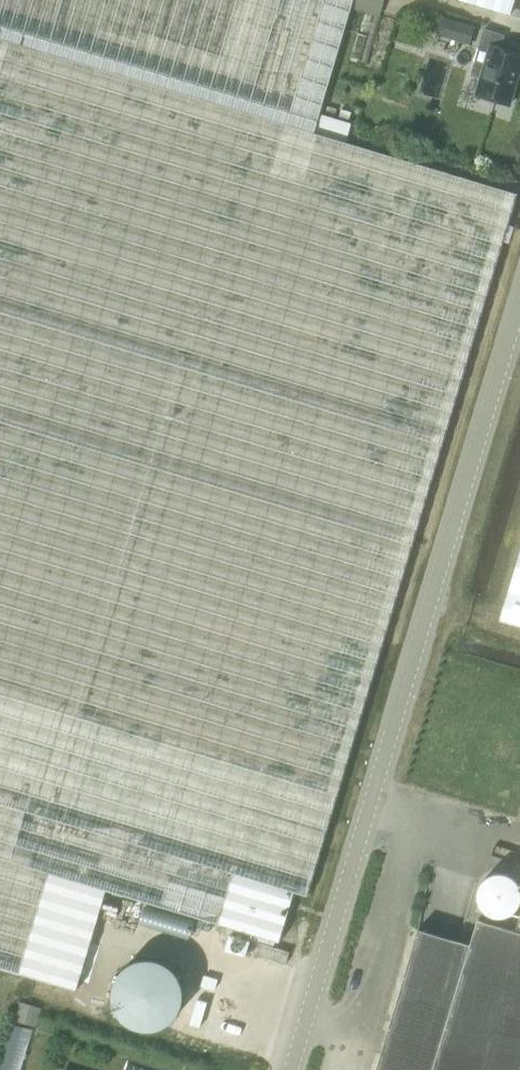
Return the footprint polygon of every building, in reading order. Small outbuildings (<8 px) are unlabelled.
[(353,0),(0,0),(0,25),(317,120),(353,0)] [(510,14),(514,0),(464,0),(510,14)] [(358,60),(366,63),(380,15),(372,12),(358,60)] [(483,28),(474,62),(484,65),(475,95),(509,104),(519,66),(519,53),(500,47),(504,34),(483,28)] [(214,922),(278,941),(283,924),(293,891),(305,895),(516,193),(0,38),(0,967),(75,990),(105,889),(214,922)] [(317,120),(313,132),(346,142),(351,123),(319,114),(317,120)] [(500,616),(519,622),(519,548),(500,616)] [(515,930),(476,919),(469,944),(417,928),(374,1069),(519,1069),(519,932),(515,930)] [(251,953),(285,964),(289,952),(255,940),(251,953)]
